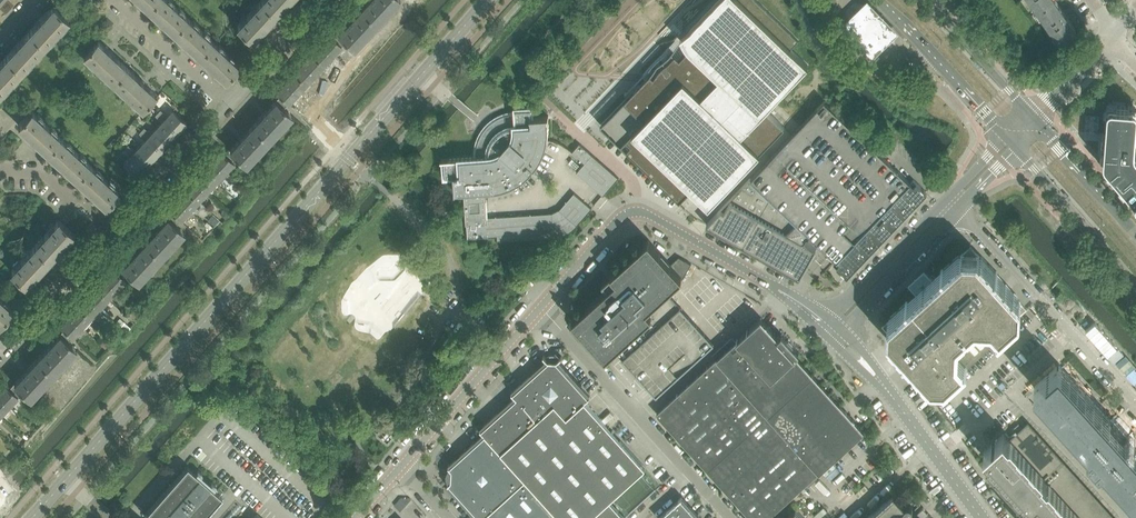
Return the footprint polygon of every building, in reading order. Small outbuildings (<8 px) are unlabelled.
[(151,11),(164,22),(174,31),(187,17),(169,0),(155,0),(148,8),(151,11)] [(601,124),(614,137),(680,200),(691,188),(709,205),(768,144),(784,126),(766,109),(774,100),(808,65),(791,48),(798,40),(757,0),(718,0),(680,40),(679,39),(678,38),(675,41),(643,74),(626,92),(625,93),(625,94),(627,92),(638,81),(640,83),(633,90),(628,96),(601,124)] [(1053,0),(1031,0),(1038,11),(1053,0)] [(1038,11),(1059,41),(1076,29),(1056,0),(1053,0),(1038,11)] [(838,29),(847,37),(861,52),(871,61),(898,33),(866,1),(838,29)] [(53,5),(30,30),(45,44),(68,19),(53,5)] [(185,42),(189,46),(199,55),(213,40),(187,17),(174,31),(185,42)] [(6,56),(21,70),(45,44),(30,30),(6,56)] [(126,66),(120,60),(97,39),(83,54),(112,81),(126,66)] [(199,55),(214,69),(225,79),(238,64),(213,40),(199,55)] [(21,70),(6,56),(0,63),(0,93),(21,70)] [(155,93),(140,79),(126,66),(112,81),(141,108),(155,93)] [(276,100),(262,114),(253,125),(269,140),(292,115),(276,100)] [(1101,164),(1135,204),(1135,105),(1110,102),(1105,110),(1101,164)] [(521,239),(520,215),(496,217),(496,221),(487,222),(485,189),(492,189),(498,188),(503,187),(508,185),(513,183),(518,181),(523,178),(527,174),(532,169),(531,167),(533,165),(534,167),(537,163),(540,159),(542,154),(545,150),(546,145),(548,139),(548,133),(549,129),(549,126),(549,120),(548,116),(549,116),(549,115),(532,116),(532,108),(515,109),(515,105),(514,105),(515,113),(511,113),(507,114),(503,115),(499,117),(496,119),(492,122),(492,127),(487,133),(482,133),(480,137),(479,141),(477,145),(477,149),(476,153),(476,156),(441,159),(441,160),(444,160),(445,176),(454,175),(455,192),(456,192),(456,191),(464,191),(466,224),(467,224),(467,238),(497,236),(498,240),(521,239)] [(158,113),(178,132),(186,123),(187,123),(173,109),(168,115),(160,110),(158,113)] [(47,151),(60,137),(31,110),(18,125),(47,151)] [(178,132),(158,113),(155,115),(161,122),(156,128),(170,140),(178,132)] [(253,125),(240,139),(230,150),(246,165),(269,140),(253,125)] [(141,130),(151,139),(162,149),(170,140),(156,128),(151,133),(144,128),(141,130)] [(145,140),(140,145),(154,158),(162,149),(151,139),(141,130),(139,133),(145,140)] [(60,137),(47,151),(76,178),(89,163),(60,137)] [(572,152),(585,162),(585,163),(592,154),(580,143),(572,152)] [(125,148),(146,167),(154,158),(140,145),(135,151),(128,145),(125,148)] [(146,167),(125,148),(123,151),(129,158),(123,163),(138,176),(146,167)] [(212,160),(225,172),(234,163),(221,151),(212,160)] [(579,174),(604,196),(619,178),(594,157),(579,174)] [(225,172),(212,160),(203,170),(216,182),(225,172)] [(89,163),(76,178),(105,205),(119,190),(89,163)] [(195,180),(207,191),(216,182),(203,170),(195,180)] [(750,178),(707,223),(706,224),(743,245),(770,196),(750,178)] [(890,231),(891,230),(927,192),(913,179),(911,182),(837,260),(834,263),(847,276),(883,239),(884,237),(886,237),(888,237),(889,236),(890,235),(890,233),(890,231)] [(207,191),(195,180),(186,189),(198,201),(207,191)] [(177,199),(189,210),(198,201),(186,189),(177,199)] [(520,215),(521,239),(555,236),(558,236),(561,235),(563,235),(566,234),(568,233),(571,231),(573,230),(575,228),(577,226),(592,208),(574,192),(574,193),(560,209),(559,209),(552,212),(552,213),(520,215)] [(743,245),(797,276),(799,277),(815,249),(816,247),(813,246),(805,238),(809,234),(770,196),(743,245)] [(189,210),(177,199),(168,208),(181,220),(189,210)] [(225,218),(230,213),(225,209),(221,214),(225,218)] [(218,221),(213,215),(208,220),(214,225),(218,221)] [(145,242),(151,248),(161,257),(184,232),(168,217),(145,242)] [(35,245),(50,258),(73,233),(58,219),(35,245)] [(608,287),(573,319),(606,356),(614,349),(615,351),(656,395),(656,396),(714,344),(666,291),(681,278),(671,264),(649,240),(613,273),(612,273),(604,281),(604,282),(608,287)] [(122,267),(138,282),(161,257),(151,248),(145,242),(122,267)] [(50,258),(35,245),(12,270),(26,284),(50,258)] [(996,271),(990,264),(982,255),(980,256),(978,254),(977,254),(971,247),(963,253),(960,256),(959,254),(943,268),(942,268),(941,269),(941,270),(935,276),(914,295),(908,300),(907,300),(905,301),(905,302),(906,302),(890,316),(892,317),(889,320),(882,327),(888,335),(891,338),(889,339),(895,345),(896,344),(899,347),(897,348),(903,354),(903,355),(904,357),(905,357),(905,356),(911,363),(912,362),(915,364),(913,366),(919,372),(920,371),(923,373),(921,375),(927,381),(928,380),(931,382),(938,389),(946,382),(948,383),(1020,318),(1019,316),(1027,309),(1020,301),(1021,301),(1018,298),(1019,297),(997,273),(998,272),(996,270),(996,271)] [(691,264),(679,257),(671,264),(681,278),(682,279),(691,264)] [(126,279),(113,268),(104,277),(117,289),(126,279)] [(95,287),(108,298),(117,289),(104,277),(95,287)] [(87,296),(99,308),(108,298),(95,287),(87,296)] [(78,306),(90,317),(99,308),(87,296),(78,306)] [(12,309),(0,297),(0,322),(12,309)] [(69,316),(82,327),(90,317),(78,306),(69,316)] [(131,320),(140,311),(137,308),(133,311),(133,310),(127,317),(131,320)] [(60,325),(64,329),(73,337),(82,327),(69,316),(60,325)] [(130,327),(127,325),(119,318),(115,323),(125,332),(126,333),(130,328),(130,327)] [(782,334),(779,336),(778,336),(761,318),(760,318),(656,413),(752,517),(767,517),(864,430),(796,355),(799,352),(782,334)] [(60,334),(47,348),(37,359),(53,374),(76,349),(60,334)] [(37,359),(24,372),(14,383),(30,398),(53,374),(37,359)] [(605,423),(585,400),(590,396),(590,395),(589,396),(557,360),(548,360),(513,392),(512,391),(512,392),(516,397),(481,429),(481,428),(480,429),(485,434),(485,433),(562,517),(625,517),(626,517),(610,499),(643,469),(646,467),(605,423)] [(1111,420),(1059,362),(1032,387),(1089,449),(1100,462),(1135,502),(1135,447),(1120,429),(1120,428),(1119,428),(1119,427),(1118,426),(1117,426),(1111,420)] [(5,384),(0,390),(0,397),(9,406),(18,396),(5,384)] [(0,415),(9,406),(0,397),(0,415)] [(376,432),(386,441),(396,431),(385,421),(376,432)] [(1025,429),(1015,438),(1013,436),(1009,439),(1004,433),(984,451),(990,457),(991,456),(1024,492),(1022,493),(1028,499),(1029,498),(1033,502),(1020,514),(1023,517),(1105,517),(1025,429)] [(485,515),(488,517),(562,517),(485,433),(485,434),(450,465),(449,465),(451,468),(451,480),(448,483),(448,484),(449,483),(473,511),(480,517),(482,517),(485,515)] [(1080,457),(1130,512),(1135,506),(1135,502),(1100,462),(1089,449),(1080,457)] [(222,496),(214,489),(215,487),(216,486),(216,485),(216,484),(215,483),(214,483),(213,482),(212,483),(211,483),(201,475),(201,474),(202,474),(202,473),(202,472),(201,471),(200,470),(199,470),(198,470),(198,471),(197,471),(196,473),(187,466),(144,514),(148,517),(203,517),(222,496)] [(909,505),(908,505),(907,505),(906,505),(905,506),(895,494),(868,517),(916,517),(911,513),(912,513),(912,512),(913,511),(913,510),(913,509),(913,508),(913,507),(912,507),(911,506),(911,505),(910,505),(909,505)] [(681,497),(658,517),(701,517),(681,497)] [(795,509),(786,517),(785,516),(784,516),(783,515),(782,515),(781,515),(781,516),(780,516),(779,517),(778,517),(803,517),(795,509)]
